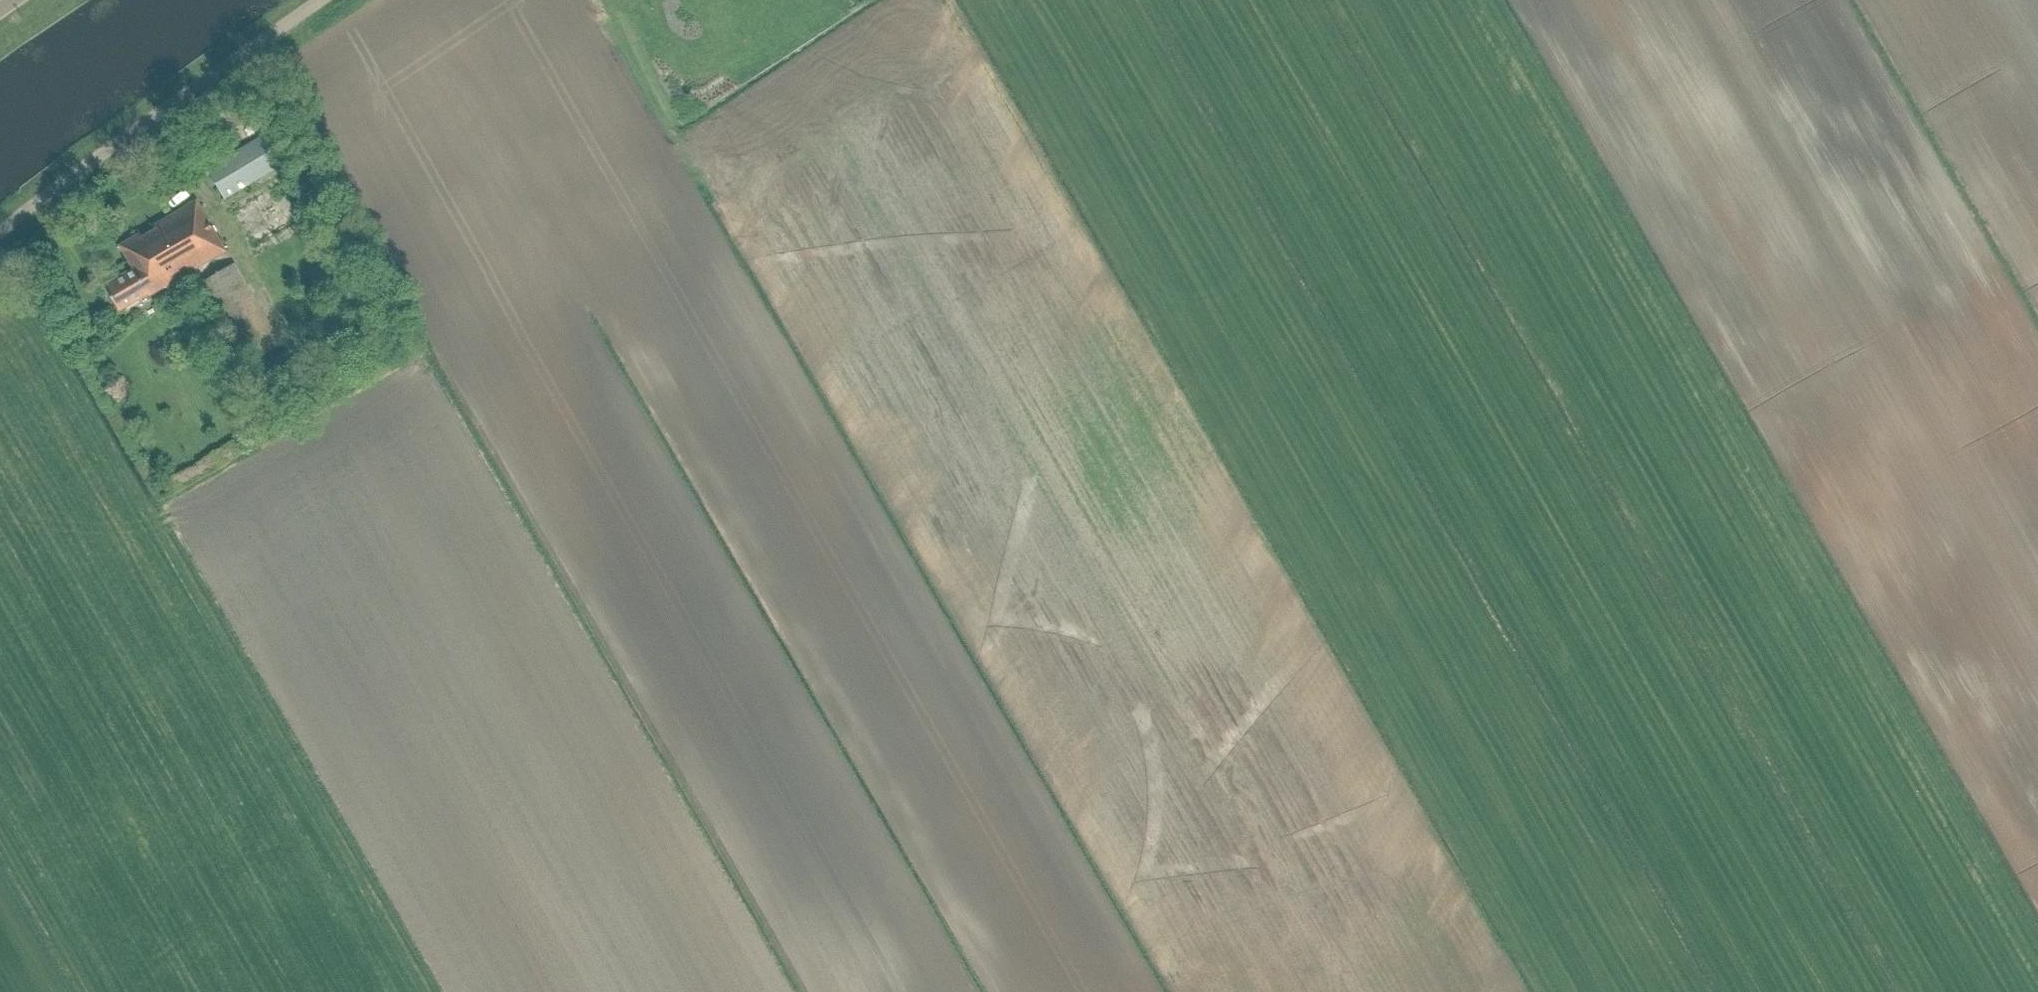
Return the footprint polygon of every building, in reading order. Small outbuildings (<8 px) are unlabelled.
[(265,136),(208,168),(225,198),(282,166),(265,136)] [(133,269),(104,286),(120,312),(148,295),(149,296),(225,251),(196,201),(120,246),(133,269)] [(203,283),(248,364),(280,346),(235,266),(203,283)]
